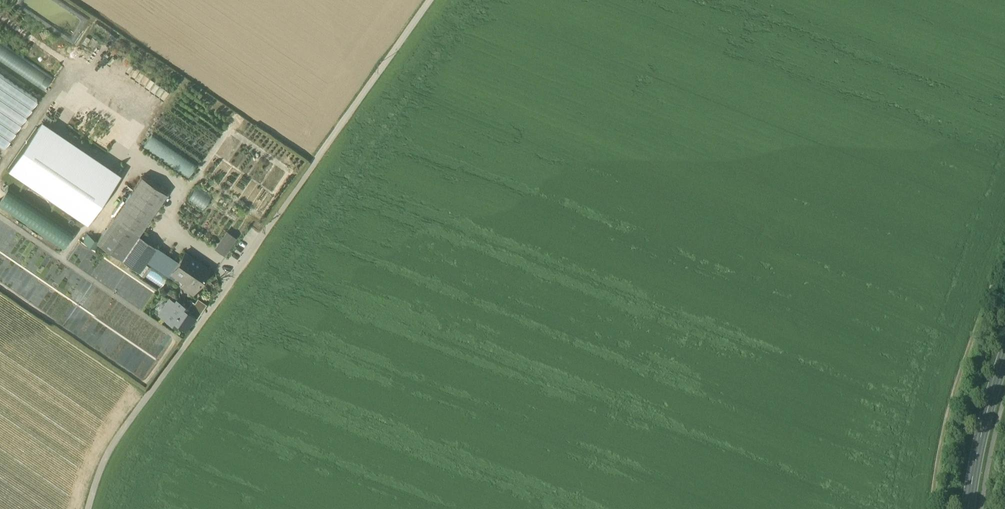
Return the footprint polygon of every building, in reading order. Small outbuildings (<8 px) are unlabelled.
[(43,88),(51,75),(0,42),(0,60),(43,88)] [(4,148),(37,100),(0,74),(0,145),(4,148)] [(41,120),(36,128),(115,182),(120,174),(41,120)] [(115,182),(36,128),(8,168),(87,222),(115,182)] [(147,137),(141,146),(187,176),(196,163),(147,132),(144,136),(147,137)] [(114,218),(138,235),(142,229),(167,193),(142,176),(114,218)] [(193,187),(186,199),(202,208),(209,196),(193,187)] [(138,235),(114,218),(96,242),(139,272),(146,261),(155,267),(164,252),(156,246),(147,240),(142,237),(138,235)] [(217,248),(226,255),(237,239),(228,232),(217,248)] [(155,267),(169,277),(173,270),(173,269),(177,264),(164,255),(165,253),(164,252),(155,267)] [(182,285),(192,292),(208,268),(184,252),(177,264),(173,269),(173,270),(186,279),(182,285)] [(195,292),(185,306),(188,308),(186,310),(194,315),(205,299),(195,292)] [(185,327),(194,315),(186,310),(188,308),(185,306),(176,300),(175,302),(169,299),(159,314),(176,325),(178,323),(185,327)]
